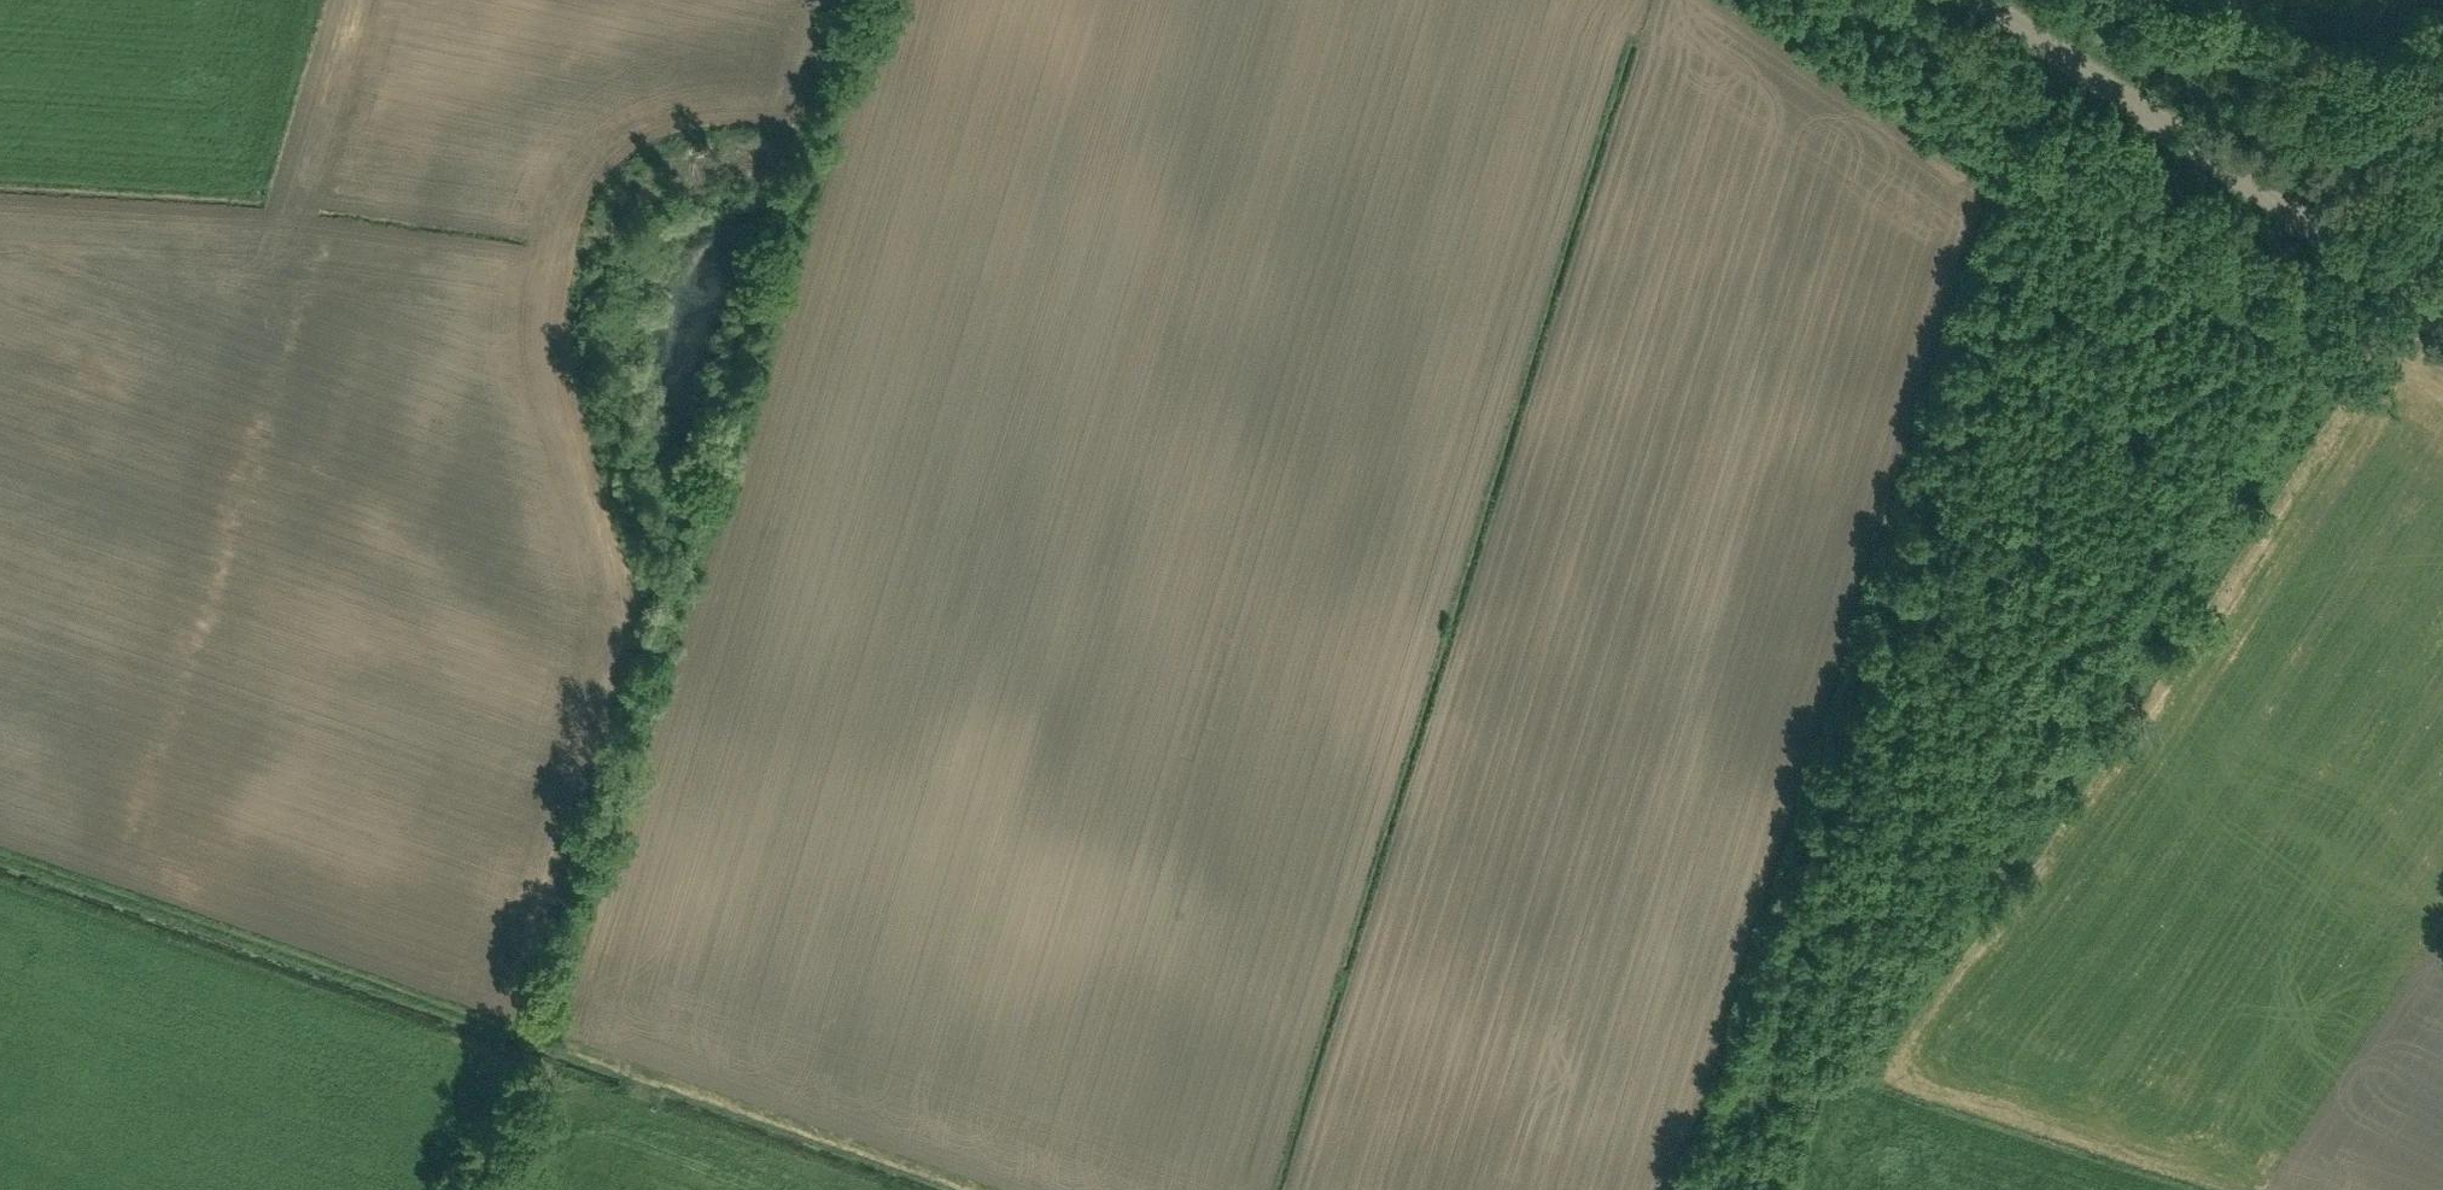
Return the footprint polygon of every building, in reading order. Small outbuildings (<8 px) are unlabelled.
[(2433,239),(2439,229),(2433,225),(2426,235),(2433,239)]
